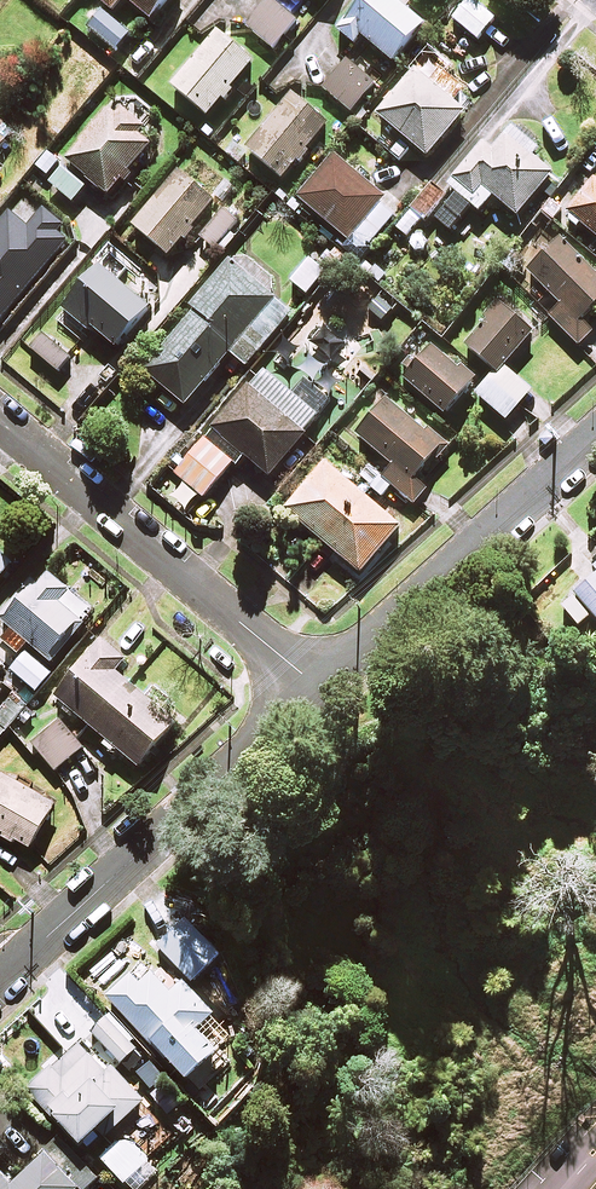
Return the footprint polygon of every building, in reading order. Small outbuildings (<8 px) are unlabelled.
[(114,10),(123,0),(102,0),(114,10)] [(149,20),(167,0),(126,0),(149,20)] [(269,0),(267,0),(246,26),(273,49),(296,22),(269,0)] [(393,0),(355,0),(355,1),(359,4),(337,30),(353,44),(360,36),(391,62),(422,25),(393,0)] [(471,0),(468,0),(452,18),(477,40),(494,20),(471,0)] [(129,34),(102,11),(87,28),(115,51),(129,34)] [(207,116),(220,100),(224,103),(233,91),(230,89),(252,61),(216,32),(172,86),(207,116)] [(374,82),(346,59),(322,88),(351,111),(374,82)] [(463,113),(413,70),(376,114),(426,157),(463,113)] [(284,179),(297,163),(300,165),(309,152),(307,150),(327,124),(290,95),(247,150),(284,179)] [(114,115),(105,107),(64,159),(107,193),(117,181),(125,187),(134,175),(128,171),(149,144),(139,136),(146,128),(120,107),(114,115)] [(79,121),(66,109),(50,126),(63,138),(79,121)] [(0,121),(0,145),(12,131),(0,121)] [(447,187),(454,193),(432,220),(450,235),(472,208),(478,212),(491,195),(516,216),(551,174),(530,156),(537,147),(512,126),(493,150),(484,142),(447,187)] [(398,211),(333,155),(297,197),(347,240),(353,234),(367,246),(398,211)] [(86,187),(64,168),(50,184),(72,203),(86,187)] [(168,255),(182,239),(185,241),(195,229),(192,227),(214,202),(178,171),(132,225),(168,255)] [(569,215),(565,219),(577,229),(581,224),(595,238),(595,177),(566,212),(569,215)] [(445,193),(428,180),(394,228),(410,240),(445,193)] [(73,243),(59,231),(62,227),(24,195),(0,223),(0,324),(3,327),(73,243)] [(238,220),(222,208),(199,237),(222,255),(234,238),(228,233),(238,220)] [(558,239),(527,271),(562,305),(550,318),(578,345),(592,332),(579,320),(595,303),(595,275),(558,239)] [(326,272),(311,259),(291,281),(306,294),(326,272)] [(290,314),(229,262),(189,308),(193,312),(144,371),(184,405),(229,353),(245,366),(290,314)] [(91,328),(115,348),(148,309),(96,266),(61,308),(88,331),(91,328)] [(531,334),(502,308),(468,348),(496,372),(476,394),(505,420),(531,391),(502,367),(531,334)] [(71,356),(45,335),(32,350),(58,371),(71,356)] [(471,382),(430,345),(402,377),(443,414),(471,382)] [(290,393),(261,368),(173,473),(203,498),(240,453),(269,477),(330,404),(301,380),(290,393)] [(427,434),(385,399),(355,434),(393,466),(382,478),(369,466),(359,477),(381,496),(391,485),(414,504),(426,489),(413,478),(448,437),(435,426),(427,434)] [(399,526),(324,463),(284,509),(359,573),(399,526)] [(14,561),(0,549),(0,577),(14,561)] [(9,669),(45,698),(71,666),(55,653),(91,611),(42,570),(0,620),(8,627),(0,637),(0,640),(20,656),(9,669)] [(559,604),(578,625),(591,614),(595,619),(595,572),(559,604)] [(125,659),(101,639),(54,696),(138,766),(175,721),(115,672),(125,659)] [(84,747),(61,719),(32,743),(55,771),(84,747)] [(0,773),(0,832),(3,833),(1,836),(13,843),(15,840),(28,848),(54,805),(0,773)] [(204,938),(186,918),(158,945),(191,981),(219,954),(204,938)] [(107,996),(130,1021),(187,1082),(229,1042),(207,1020),(214,1013),(181,978),(168,990),(149,970),(138,981),(131,974),(107,996)] [(103,1014),(87,1028),(120,1063),(135,1049),(103,1014)] [(140,1103),(81,1042),(30,1091),(80,1143),(116,1108),(125,1118),(140,1103)] [(94,1175),(61,1138),(10,1183),(0,1171),(0,1188),(78,1188),(94,1175)] [(8,1149),(0,1140),(0,1156),(8,1149)]
